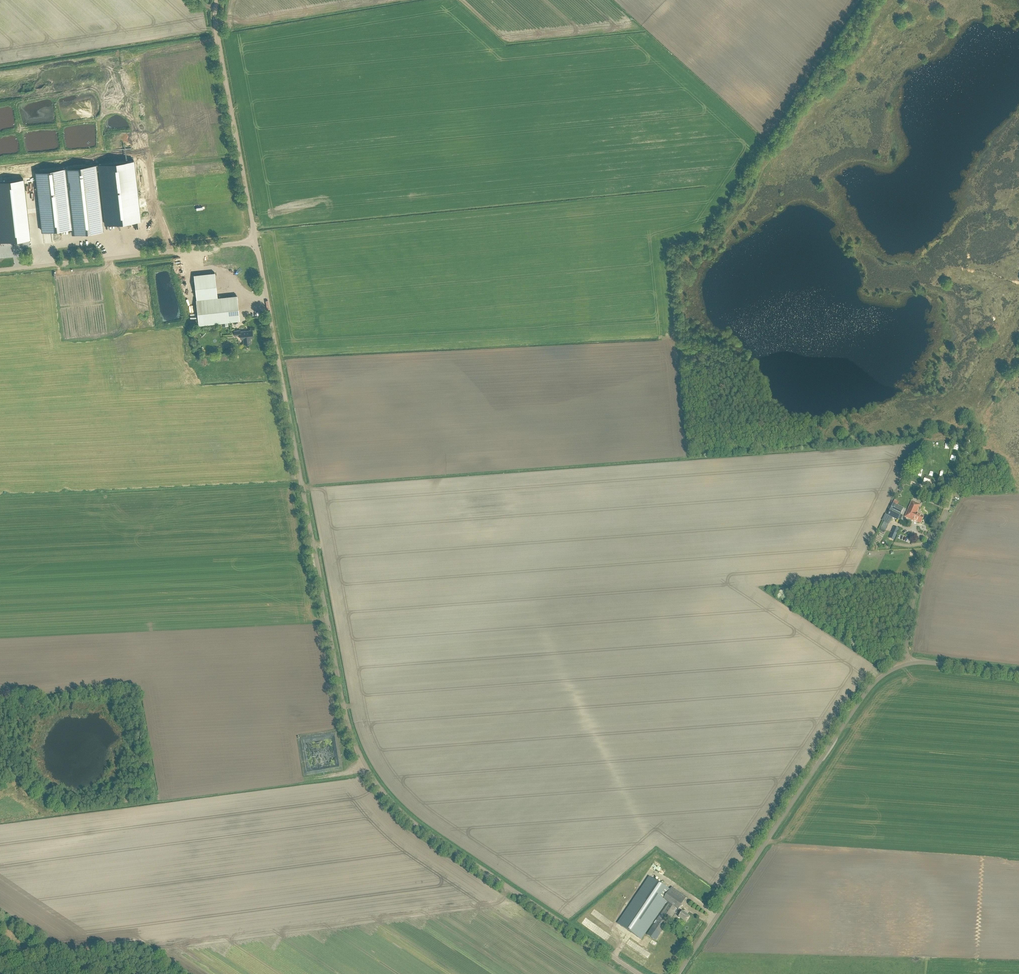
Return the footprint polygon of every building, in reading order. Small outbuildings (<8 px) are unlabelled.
[(116,162),(99,164),(99,169),(105,224),(123,222),(140,220),(134,160),(116,162)] [(96,164),(36,171),(42,231),(72,227),(73,233),(103,230),(96,169),(96,164)] [(0,181),(0,241),(30,238),(23,178),(0,181)] [(217,297),(215,272),(194,274),(199,324),(239,320),(236,295),(217,297)] [(253,337),(252,330),(240,331),(240,330),(234,330),(234,335),(240,334),(241,338),(243,338),(244,343),(251,342),(250,337),(253,337)] [(945,483),(941,491),(945,493),(949,485),(945,483)] [(919,510),(920,505),(912,501),(905,518),(914,521),(921,524),(924,517),(917,514),(918,512),(917,512),(918,509),(919,510)] [(898,521),(904,508),(894,504),(888,516),(885,514),(882,521),(884,521),(889,524),(892,518),(898,521)] [(889,524),(884,521),(878,532),(880,533),(883,534),(884,535),(889,524)] [(896,535),(899,529),(894,527),(892,533),(889,539),(893,541),(896,535)] [(641,940),(652,924),(666,903),(668,904),(647,935),(656,941),(665,929),(675,913),(680,917),(679,919),(686,923),(689,918),(682,913),(682,914),(678,911),(686,898),(671,888),(669,891),(650,878),(618,924),(641,940)] [(607,893),(610,897),(617,890),(613,887),(607,893)] [(586,910),(581,915),(587,920),(592,915),(586,910)] [(601,922),(593,915),(589,921),(597,927),(601,922)] [(681,924),(675,917),(671,920),(678,927),(681,924)] [(577,920),(573,927),(589,937),(593,930),(577,920)] [(599,928),(609,936),(612,931),(602,924),(599,928)] [(618,944),(621,949),(635,958),(637,962),(635,963),(631,969),(634,967),(637,962),(639,961),(643,955),(641,952),(639,953),(638,952),(633,948),(630,950),(625,943),(622,941),(619,943),(618,944)]
